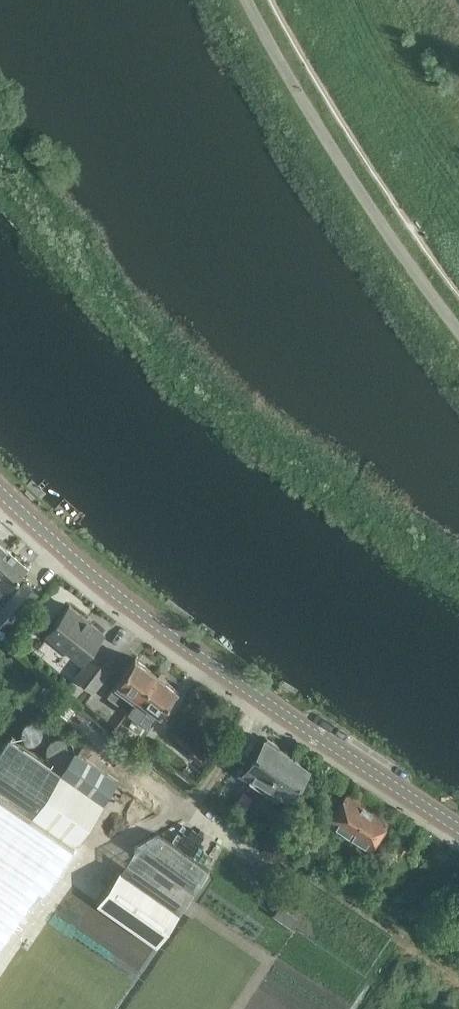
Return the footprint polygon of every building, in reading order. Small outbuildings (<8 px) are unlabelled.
[(1,598),(0,599),(0,601),(10,610),(3,618),(14,628),(38,602),(29,593),(28,594),(15,581),(28,567),(8,547),(0,556),(0,597),(1,598)] [(104,633),(69,606),(47,634),(82,662),(104,633)] [(112,668),(94,654),(76,677),(94,691),(112,668)] [(131,708),(157,674),(136,658),(121,679),(118,677),(108,691),(131,708)] [(178,689),(157,674),(131,708),(140,715),(149,703),(161,712),(178,689)] [(198,766),(216,749),(191,723),(173,740),(198,766)] [(53,866),(60,871),(76,847),(105,804),(9,739),(0,752),(0,945),(53,866)] [(245,770),(267,784),(286,754),(278,749),(279,746),(268,739),(266,741),(264,740),(245,770)] [(286,754),(267,784),(290,798),(309,768),(306,767),(308,765),(297,758),(295,760),(286,754)] [(321,815),(350,834),(370,806),(349,792),(342,802),(333,796),(321,815)] [(390,819),(370,806),(350,834),(371,848),(390,819)] [(209,867),(159,834),(136,848),(122,870),(180,908),(181,909),(195,888),(209,867)] [(180,908),(122,870),(99,903),(156,943),(178,911),(180,908)]
